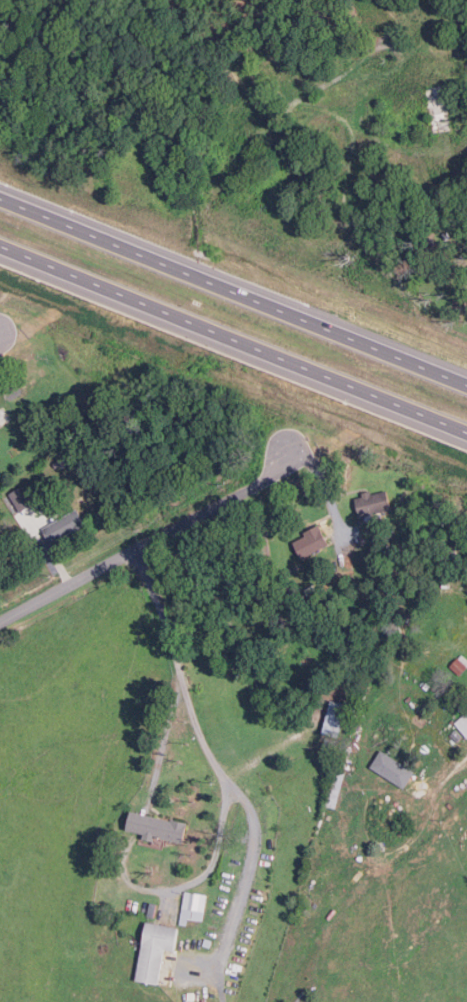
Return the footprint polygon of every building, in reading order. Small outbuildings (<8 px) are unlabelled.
[(447,240),(443,234),(448,231),(451,237),(447,240)] [(82,463),(73,448),(80,443),(89,459),(82,463)] [(68,461),(58,468),(54,462),(64,455),(68,461)] [(11,493),(20,510),(35,503),(25,486),(11,493)] [(392,508),(388,490),(374,493),(373,489),(363,491),(364,496),(357,497),(361,516),(392,508)] [(52,544),(87,523),(77,508),(43,528),(52,544)] [(303,557),(330,543),(321,524),(306,531),(308,535),(295,541),(303,557)] [(319,590),(309,595),(306,588),(316,583),(319,590)] [(466,668),(466,658),(462,654),(452,667),(461,675),(466,668)] [(341,737),(325,732),(335,700),(350,704),(341,737)] [(317,733),(330,737),(339,704),(326,701),(317,733)] [(456,722),(466,712),(466,734),(456,722)] [(361,730),(352,727),(354,720),(363,723),(361,730)] [(459,741),(451,734),(456,729),(464,736),(459,741)] [(338,755),(324,752),(328,736),(342,740),(338,755)] [(406,788),(372,766),(384,749),(418,771),(406,788)] [(190,822),(133,810),(129,830),(186,842),(190,822)] [(180,924),(188,925),(189,918),(204,920),(209,894),(187,890),(180,924)] [(156,917),(149,916),(151,902),(159,903),(156,917)] [(139,980),(162,983),(168,948),(178,950),(182,926),(149,921),(139,980)] [(212,947),(205,945),(206,938),(214,940),(212,947)]
